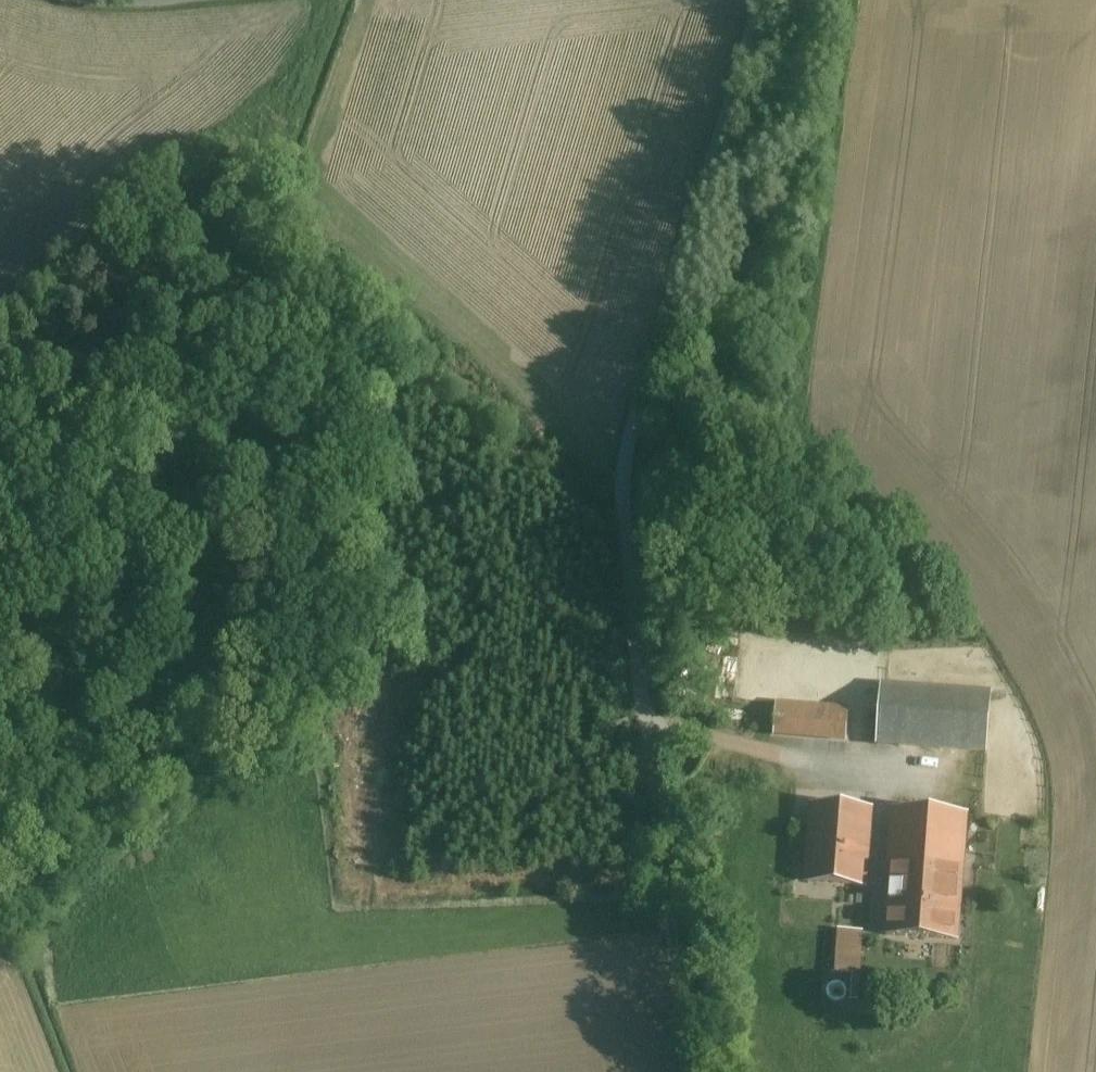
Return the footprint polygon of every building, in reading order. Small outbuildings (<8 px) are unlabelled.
[(991,695),(882,687),(878,744),(987,752),(991,695)] [(846,740),(847,704),(773,701),(772,737),(846,740)] [(869,808),(813,804),(807,881),(863,885),(869,808)] [(895,810),(890,886),(922,888),(923,881),(959,884),(963,814),(895,810)] [(890,886),(887,936),(955,941),(959,884),(923,881),(922,888),(890,886)] [(852,998),(864,998),(865,928),(833,928),(833,973),(853,973),(852,998)]
